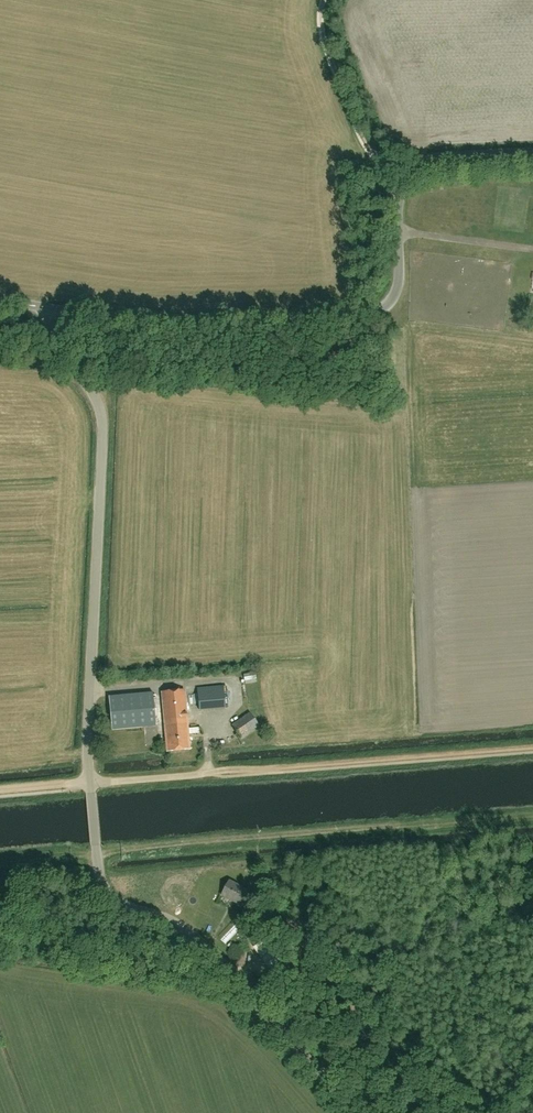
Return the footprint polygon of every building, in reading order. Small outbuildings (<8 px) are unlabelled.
[(247,672),(249,680),(260,678),(258,670),(247,672)] [(198,710),(225,708),(223,685),(196,687),(198,710)] [(167,751),(189,749),(184,689),(162,691),(167,751)] [(111,730),(155,726),(152,693),(108,697),(111,730)] [(231,725),(241,739),(259,725),(249,712),(231,725)] [(243,906),(250,892),(230,881),(223,895),(243,906)] [(282,953),(279,945),(278,942),(264,946),(267,958),(282,953)]
